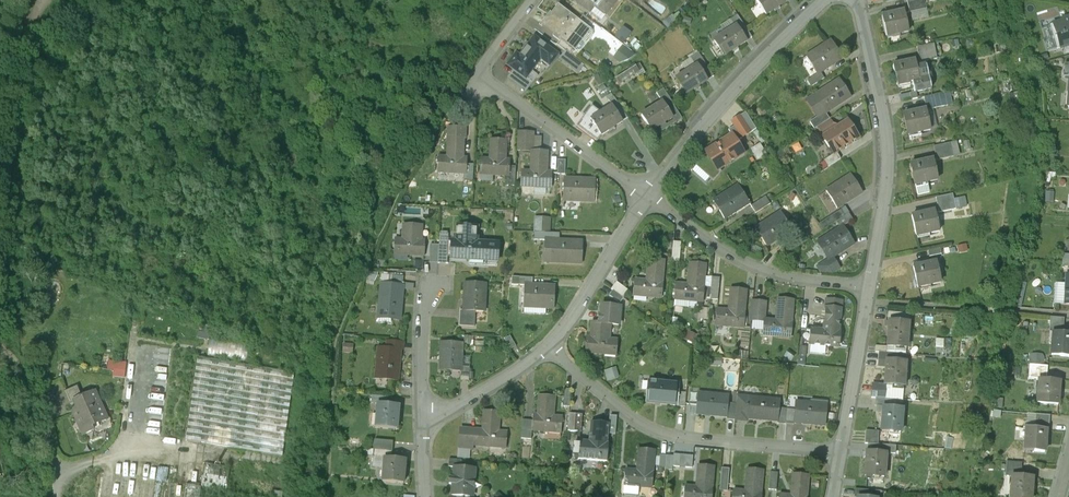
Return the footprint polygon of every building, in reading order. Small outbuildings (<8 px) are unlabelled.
[(616,0),(575,0),(574,1),(589,13),(594,8),(604,16),(616,0)] [(755,1),(765,16),(787,1),(786,0),(757,0),(755,1)] [(909,13),(927,9),(925,0),(906,0),(909,13)] [(588,29),(558,6),(542,27),(554,36),(556,33),(563,39),(561,42),(572,50),(580,40),(588,29)] [(905,12),(882,17),(887,36),(910,31),(909,30),(908,30),(906,22),(908,22),(905,12)] [(751,37),(738,16),(731,20),(735,27),(745,41),(751,37)] [(1060,21),(1061,23),(1049,27),(1057,51),(1068,47),(1068,49),(1068,18),(1060,21)] [(735,27),(714,41),(724,56),(745,41),(735,27)] [(624,29),(619,39),(626,42),(630,32),(624,29)] [(558,55),(533,37),(519,57),(515,54),(506,66),(513,71),(525,80),(526,79),(540,60),(549,67),(558,55)] [(832,39),(806,55),(818,73),(820,72),(843,57),(832,39)] [(580,40),(572,50),(561,42),(557,46),(565,53),(575,60),(586,45),(580,40)] [(934,43),(917,47),(921,62),(937,58),(934,43)] [(627,47),(615,57),(623,67),(635,56),(627,47)] [(575,60),(565,53),(559,61),(578,74),(584,67),(575,60)] [(713,76),(698,54),(692,58),(697,66),(707,81),(713,76)] [(916,61),(893,66),(897,86),(914,82),(914,84),(912,84),(914,94),(917,93),(932,90),(930,80),(932,80),(931,73),(929,73),(927,66),(917,68),(916,61)] [(642,64),(619,79),(623,86),(646,71),(642,64)] [(697,66),(676,80),(685,95),(707,81),(697,66)] [(525,80),(513,71),(507,78),(526,92),(532,83),(526,79),(525,80)] [(818,73),(807,80),(811,87),(824,78),(820,72),(818,73)] [(839,79),(814,95),(825,112),(825,113),(836,106),(835,104),(850,95),(839,79)] [(663,90),(656,94),(662,103),(663,103),(666,107),(672,103),(663,90)] [(947,92),(924,97),(927,110),(950,105),(947,92)] [(628,119),(614,98),(608,101),(612,107),(622,122),(622,123),(628,119)] [(662,103),(642,117),(651,132),(673,118),(666,107),(663,103),(662,103)] [(612,107),(601,114),(591,106),(576,127),(597,141),(601,136),(609,131),(621,123),(622,123),(622,122),(612,107)] [(927,110),(905,115),(905,114),(903,114),(908,135),(909,135),(909,133),(921,131),(921,132),(931,130),(931,128),(930,128),(928,121),(929,120),(927,110)] [(745,112),(739,116),(750,133),(756,129),(753,124),(745,112)] [(825,112),(809,122),(814,129),(817,127),(829,119),(825,113),(825,112)] [(829,119),(817,127),(823,137),(836,129),(829,119)] [(836,129),(823,137),(834,154),(836,152),(844,147),(844,146),(858,137),(848,121),(836,129)] [(735,126),(728,130),(731,135),(736,142),(742,138),(735,126)] [(533,133),(518,132),(518,148),(533,149),(533,133)] [(732,137),(717,146),(716,145),(705,152),(706,153),(695,165),(696,166),(698,164),(713,178),(719,171),(718,170),(728,163),(742,153),(743,154),(743,153),(736,142),(731,135),(732,137)] [(463,139),(449,138),(448,158),(438,158),(437,171),(449,171),(449,173),(464,173),(467,173),(467,165),(466,165),(467,159),(462,159),(463,139)] [(505,141),(491,140),(490,160),(480,160),(480,172),(492,173),(492,175),(507,175),(509,175),(510,167),(510,161),(505,161),(505,141)] [(951,143),(934,147),(937,160),(954,156),(951,143)] [(546,153),(532,152),(531,172),(523,172),(522,185),(533,185),(533,187),(551,187),(551,179),(550,179),(550,173),(545,173),(546,153)] [(834,154),(824,160),(828,167),(840,159),(836,152),(834,154)] [(933,159),(911,165),(915,184),(917,184),(919,194),(930,192),(927,182),(938,179),(937,178),(936,178),(934,169),(935,169),(933,159)] [(473,165),(467,165),(467,173),(464,173),(464,180),(472,181),(473,165)] [(516,167),(510,167),(509,175),(507,175),(507,186),(515,187),(516,167)] [(851,175),(826,191),(837,208),(848,201),(847,200),(861,190),(851,175)] [(594,183),(565,181),(563,201),(594,202),(594,183)] [(738,185),(714,201),(721,212),(720,213),(724,219),(735,212),(734,210),(748,200),(738,185)] [(952,193),(936,197),(939,212),(956,208),(952,193)] [(766,197),(752,206),(756,213),(771,204),(766,197)] [(844,207),(831,215),(835,222),(838,220),(848,214),(844,207)] [(934,209),(911,215),(916,234),(938,228),(936,220),(937,220),(934,209)] [(781,212),(757,227),(763,238),(762,239),(766,246),(777,239),(776,237),(791,228),(781,212)] [(848,214),(838,220),(841,225),(851,219),(848,214)] [(421,226),(404,225),(403,240),(394,240),(394,252),(408,253),(408,256),(424,256),(425,245),(420,245),(421,226)] [(465,228),(458,228),(458,246),(453,246),(452,257),(470,258),(470,256),(497,257),(497,244),(475,244),(476,228),(465,227),(465,228)] [(843,227),(818,243),(829,260),(832,258),(839,254),(838,252),(853,243),(843,227)] [(560,234),(534,232),(534,241),(545,241),(559,241),(560,234)] [(559,241),(545,241),(544,262),(551,263),(551,262),(582,263),(583,243),(564,242),(559,241)] [(682,243),(673,242),(671,261),(680,262),(682,243)] [(439,246),(431,246),(430,264),(438,264),(439,246)] [(448,246),(439,246),(438,264),(448,264),(448,246)] [(941,247),(929,250),(930,256),(943,253),(941,247)] [(829,260),(817,267),(821,273),(832,274),(839,270),(832,258),(829,260)] [(663,260),(649,259),(647,282),(634,281),(633,295),(661,298),(662,283),(661,283),(663,260)] [(705,264),(690,262),(688,286),(676,285),(675,299),(703,302),(704,287),(703,287),(705,264)] [(936,262),(913,267),(917,286),(939,281),(937,273),(938,273),(936,262)] [(531,278),(511,277),(511,286),(523,286),(530,286),(531,278)] [(719,278),(711,277),(709,299),(717,300),(719,278)] [(628,291),(616,282),(611,289),(613,291),(623,298),(628,291)] [(484,284),(464,283),(464,287),(463,295),(465,295),(464,311),(467,311),(475,311),(484,311),(485,298),(483,298),(484,284)] [(555,289),(536,288),(536,286),(530,286),(523,286),(523,306),(554,307),(555,289)] [(401,289),(382,287),(380,305),(379,305),(378,316),(390,317),(390,318),(399,319),(400,307),(399,307),(401,289)] [(746,289),(731,288),(729,311),(717,310),(715,325),(744,327),(745,312),(744,312),(746,289)] [(623,298),(613,291),(609,295),(620,303),(623,298)] [(793,299),(778,298),(776,320),(765,319),(764,319),(764,321),(762,334),(791,336),(793,322),(791,321),(793,299)] [(841,300),(826,299),(826,308),(840,309),(841,300)] [(766,301),(753,300),(751,320),(764,321),(764,319),(765,319),(766,301)] [(620,307),(602,306),(601,314),(599,314),(599,323),(610,324),(618,325),(620,307)] [(840,309),(826,308),(824,330),(812,329),(810,344),(838,346),(840,331),(839,331),(840,309)] [(464,311),(461,310),(460,326),(474,327),(475,311),(467,311),(464,311)] [(909,313),(888,312),(887,322),(890,322),(890,321),(908,323),(909,323),(909,313)] [(1064,318),(1050,318),(1049,330),(1063,331),(1064,318)] [(908,323),(890,321),(890,322),(888,347),(887,353),(894,353),(905,354),(906,347),(907,337),(908,323)] [(599,323),(592,322),(591,338),(586,337),(585,352),(602,354),(602,351),(616,352),(617,340),(608,339),(610,324),(599,323)] [(1053,333),(1052,334),(1053,334),(1052,346),(1051,346),(1050,356),(1051,356),(1051,355),(1060,356),(1061,357),(1068,358),(1068,334),(1053,333)] [(516,346),(510,336),(504,340),(510,350),(516,346)] [(211,338),(209,354),(248,359),(250,343),(211,338)] [(403,343),(388,341),(387,349),(396,350),(402,351),(403,343)] [(462,344),(441,343),(441,355),(442,355),(442,370),(440,370),(440,371),(461,371),(461,368),(462,358),(460,358),(461,345),(462,345),(462,344)] [(387,349),(379,349),(377,367),(375,379),(397,381),(398,369),(394,369),(396,350),(387,349)] [(887,353),(879,352),(878,360),(887,361),(893,361),(894,353),(887,353)] [(199,357),(189,440),(246,446),(246,445),(262,447),(263,436),(277,438),(276,439),(285,440),(293,368),(199,357)] [(114,370),(114,376),(128,377),(129,361),(110,360),(109,370),(114,370)] [(893,361),(887,361),(885,385),(886,385),(892,386),(892,385),(903,386),(903,387),(904,387),(904,376),(905,363),(905,362),(893,361)] [(1047,366),(1028,365),(1027,380),(1038,381),(1046,381),(1047,366)] [(606,370),(609,379),(620,376),(618,367),(606,370)] [(470,368),(461,368),(461,371),(461,382),(469,382),(470,368)] [(736,371),(728,371),(726,392),(734,392),(736,371)] [(678,384),(668,383),(656,383),(656,382),(647,381),(646,401),(676,403),(677,403),(678,392),(678,391),(678,384)] [(1046,381),(1038,381),(1038,390),(1038,403),(1037,403),(1037,404),(1058,405),(1058,396),(1058,395),(1059,382),(1046,381)] [(77,384),(64,390),(69,402),(74,400),(73,399),(82,395),(77,384)] [(885,385),(872,385),(871,398),(876,398),(885,399),(886,385),(885,385)] [(571,389),(564,388),(563,406),(569,406),(571,389)] [(82,395),(73,399),(74,400),(77,409),(73,411),(82,434),(94,429),(91,423),(107,417),(96,390),(82,395)] [(686,392),(678,392),(677,403),(676,403),(676,406),(684,407),(686,392)] [(718,394),(718,395),(706,394),(706,393),(698,393),(696,413),(727,415),(728,403),(727,403),(728,395),(718,394)] [(554,397),(539,395),(537,415),(533,415),(533,421),(532,421),(531,430),(548,431),(549,430),(560,431),(560,432),(562,417),(552,417),(554,397)] [(387,397),(373,396),(372,404),(377,405),(387,405),(387,397)] [(748,397),(736,396),(736,404),(734,419),(746,420),(746,417),(748,397)] [(768,400),(756,399),(756,398),(748,397),(746,417),(778,420),(779,409),(778,408),(779,401),(780,401),(780,400),(769,399),(768,400)] [(885,399),(876,398),(875,406),(881,406),(895,407),(895,399),(885,399)] [(816,404),(804,403),(804,402),(795,401),(795,410),(793,422),(825,425),(826,412),(825,412),(825,405),(826,405),(827,404),(816,403),(816,404)] [(736,404),(728,403),(727,415),(727,418),(734,419),(736,404)] [(387,405),(377,405),(377,415),(378,415),(377,427),(396,429),(398,406),(387,405)] [(895,407),(881,406),(881,412),(883,412),(882,431),(900,433),(901,422),(902,408),(895,407)] [(786,409),(779,409),(778,420),(778,423),(785,423),(786,409)] [(795,410),(786,409),(785,423),(793,424),(793,422),(795,410)] [(499,412),(485,411),(483,431),(478,431),(476,445),(493,447),(493,445),(505,447),(506,433),(497,432),(499,412)] [(582,416),(569,414),(567,432),(580,433),(582,416)] [(1050,416),(1036,415),(1035,429),(1045,430),(1049,430),(1050,416)] [(532,421),(522,420),(521,439),(530,440),(531,430),(532,421)] [(608,424),(590,423),(588,442),(580,441),(578,459),(606,461),(607,448),(606,448),(608,424)] [(1035,429),(1026,428),(1025,430),(1026,430),(1026,441),(1025,441),(1024,451),(1025,451),(1034,451),(1034,452),(1044,453),(1045,430),(1035,429)] [(474,430),(460,429),(458,457),(465,457),(466,449),(472,449),(474,430)] [(879,431),(865,430),(864,443),(868,444),(878,444),(879,431)] [(391,442),(375,440),(374,450),(391,451),(391,442)] [(878,444),(868,444),(867,451),(885,453),(885,454),(895,454),(896,445),(878,444)] [(639,449),(637,472),(624,471),(623,494),(624,494),(624,496),(633,496),(636,496),(638,496),(639,486),(652,487),(653,473),(652,473),(654,450),(639,449)] [(391,451),(374,450),(373,458),(384,459),(390,460),(390,459),(391,451)] [(885,453),(867,451),(866,476),(873,477),(873,476),(884,477),(885,467),(884,467),(885,454),(885,453)] [(692,456),(673,454),(673,457),(672,467),(691,468),(692,456)] [(405,460),(390,459),(390,460),(384,459),(384,468),(383,481),(403,483),(404,474),(406,474),(406,468),(404,468),(405,460)] [(460,460),(448,459),(447,467),(452,468),(459,468),(460,460)] [(1021,463),(1006,462),(1005,477),(1012,477),(1020,478),(1021,463)] [(698,465),(697,488),(684,487),(683,496),(712,496),(712,489),(711,489),(713,467),(698,465)] [(459,468),(452,468),(452,478),(453,479),(452,493),(450,493),(450,495),(462,496),(462,495),(471,496),(472,496),(474,483),(472,483),(473,469),(459,468)] [(729,469),(721,468),(719,490),(727,491),(729,469)] [(747,469),(745,492),(732,491),(732,496),(760,496),(761,494),(759,493),(761,471),(747,469)] [(778,472),(770,472),(768,489),(776,490),(778,472)] [(793,473),(791,496),(779,495),(778,496),(805,496),(808,474),(793,473)] [(1012,477),(1011,487),(1011,496),(1031,496),(1032,480),(1032,479),(1020,478),(1012,477)] [(854,489),(854,496),(858,496),(862,496),(880,496),(881,490),(854,489)]
